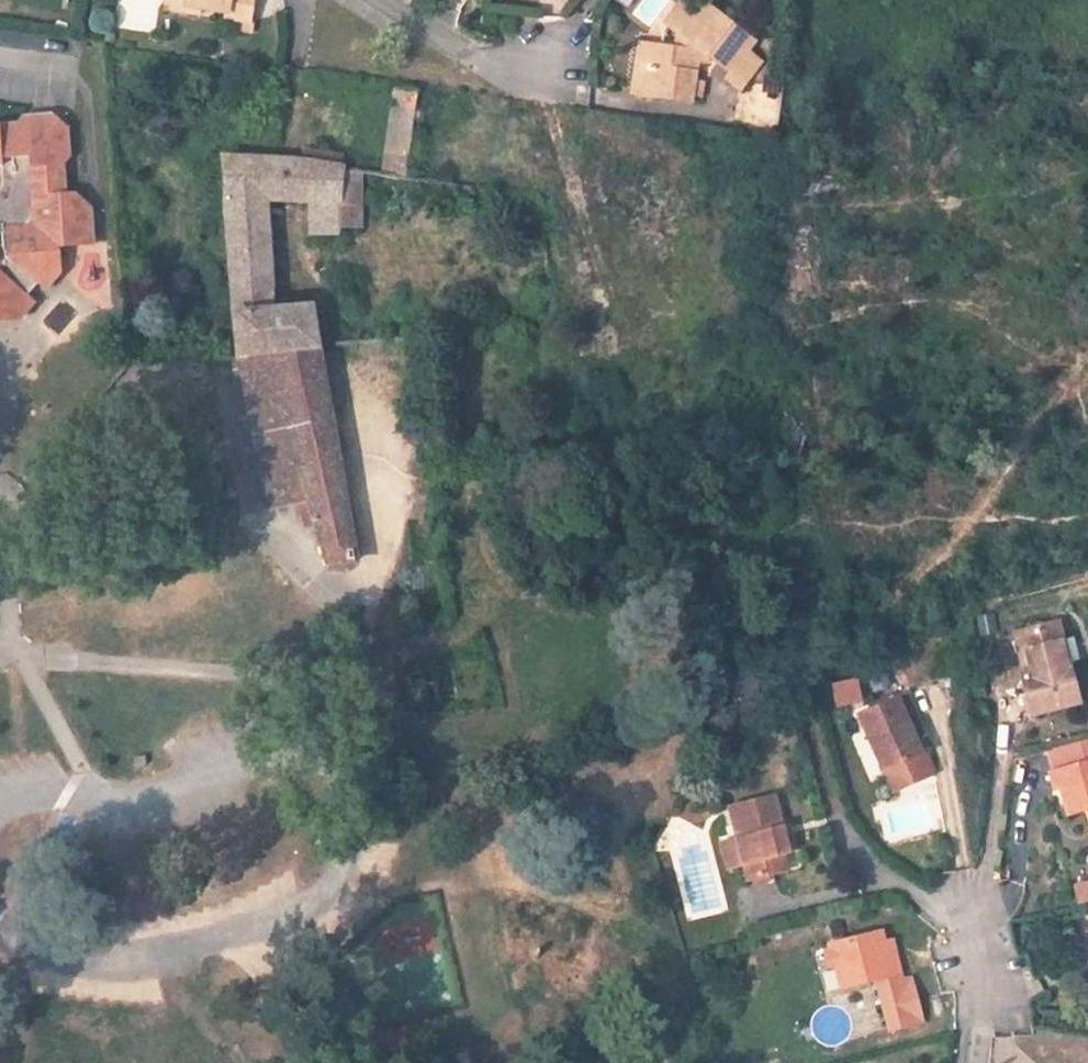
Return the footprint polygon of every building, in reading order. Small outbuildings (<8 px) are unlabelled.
[(211,9),(198,7),(199,0),(176,0),(174,11),(209,18),(211,9)] [(211,9),(238,13),(237,18),(256,21),(258,7),(264,8),(265,0),(199,0),(198,7),(211,9)] [(635,63),(632,90),(683,95),(687,57),(691,57),(696,54),(698,51),(720,66),(717,73),(733,84),(752,56),(737,45),(744,36),(695,0),(693,0),(686,8),(675,0),(672,0),(657,20),(676,34),(675,45),(646,42),(643,64),(635,63)] [(635,63),(643,64),(646,42),(631,40),(624,89),(632,90),(635,63)] [(417,88),(400,86),(392,169),(410,172),(417,88)] [(23,322),(36,305),(29,298),(42,283),(50,290),(65,274),(63,247),(95,244),(93,211),(77,198),(66,197),(63,169),(70,161),(68,131),(49,114),(16,116),(9,125),(0,126),(0,171),(3,171),(4,190),(0,195),(0,322),(23,322)] [(308,156),(346,161),(347,145),(310,141),(308,156)] [(282,155),(227,154),(242,353),(326,344),(319,296),(284,298),(278,193),(326,198),(325,222),(362,223),(366,165),(346,161),(308,156),(297,156),(282,155)] [(361,560),(326,344),(242,353),(274,507),(310,499),(329,562),(361,560)] [(1070,694),(1049,614),(1009,624),(1019,662),(1009,664),(1020,706),(1070,694)] [(1019,662),(1009,624),(999,627),(1009,664),(1019,662)] [(858,678),(830,680),(832,704),(860,701),(858,678)] [(867,740),(886,785),(929,768),(911,726),(903,705),(910,702),(903,686),(861,703),(875,737),(867,740)] [(903,705),(911,726),(918,723),(910,702),(903,705)] [(853,706),(867,740),(875,737),(861,703),(853,706)] [(1087,799),(1087,730),(1043,742),(1042,742),(1054,782),(1062,780),(1070,805),(1087,799)] [(1070,805),(1062,780),(1054,782),(1061,807),(1070,805)] [(729,826),(736,857),(740,871),(768,864),(763,849),(777,845),(789,841),(785,826),(778,826),(775,817),(766,786),(721,798),(729,826)] [(775,817),(778,826),(785,826),(782,815),(775,817)] [(719,862),(736,857),(729,826),(711,831),(719,862)] [(781,860),(777,845),(763,849),(768,864),(781,860)] [(896,966),(890,946),(882,948),(878,937),(874,923),(822,939),(829,965),(838,963),(843,982),(872,973),(896,966)] [(887,934),(878,937),(882,948),(890,946),(887,934)] [(838,963),(829,965),(835,984),(843,982),(838,963)] [(874,981),(898,975),(896,966),(872,973),(874,981)] [(886,1023),(918,1015),(906,972),(898,975),(874,981),(886,1023)]
